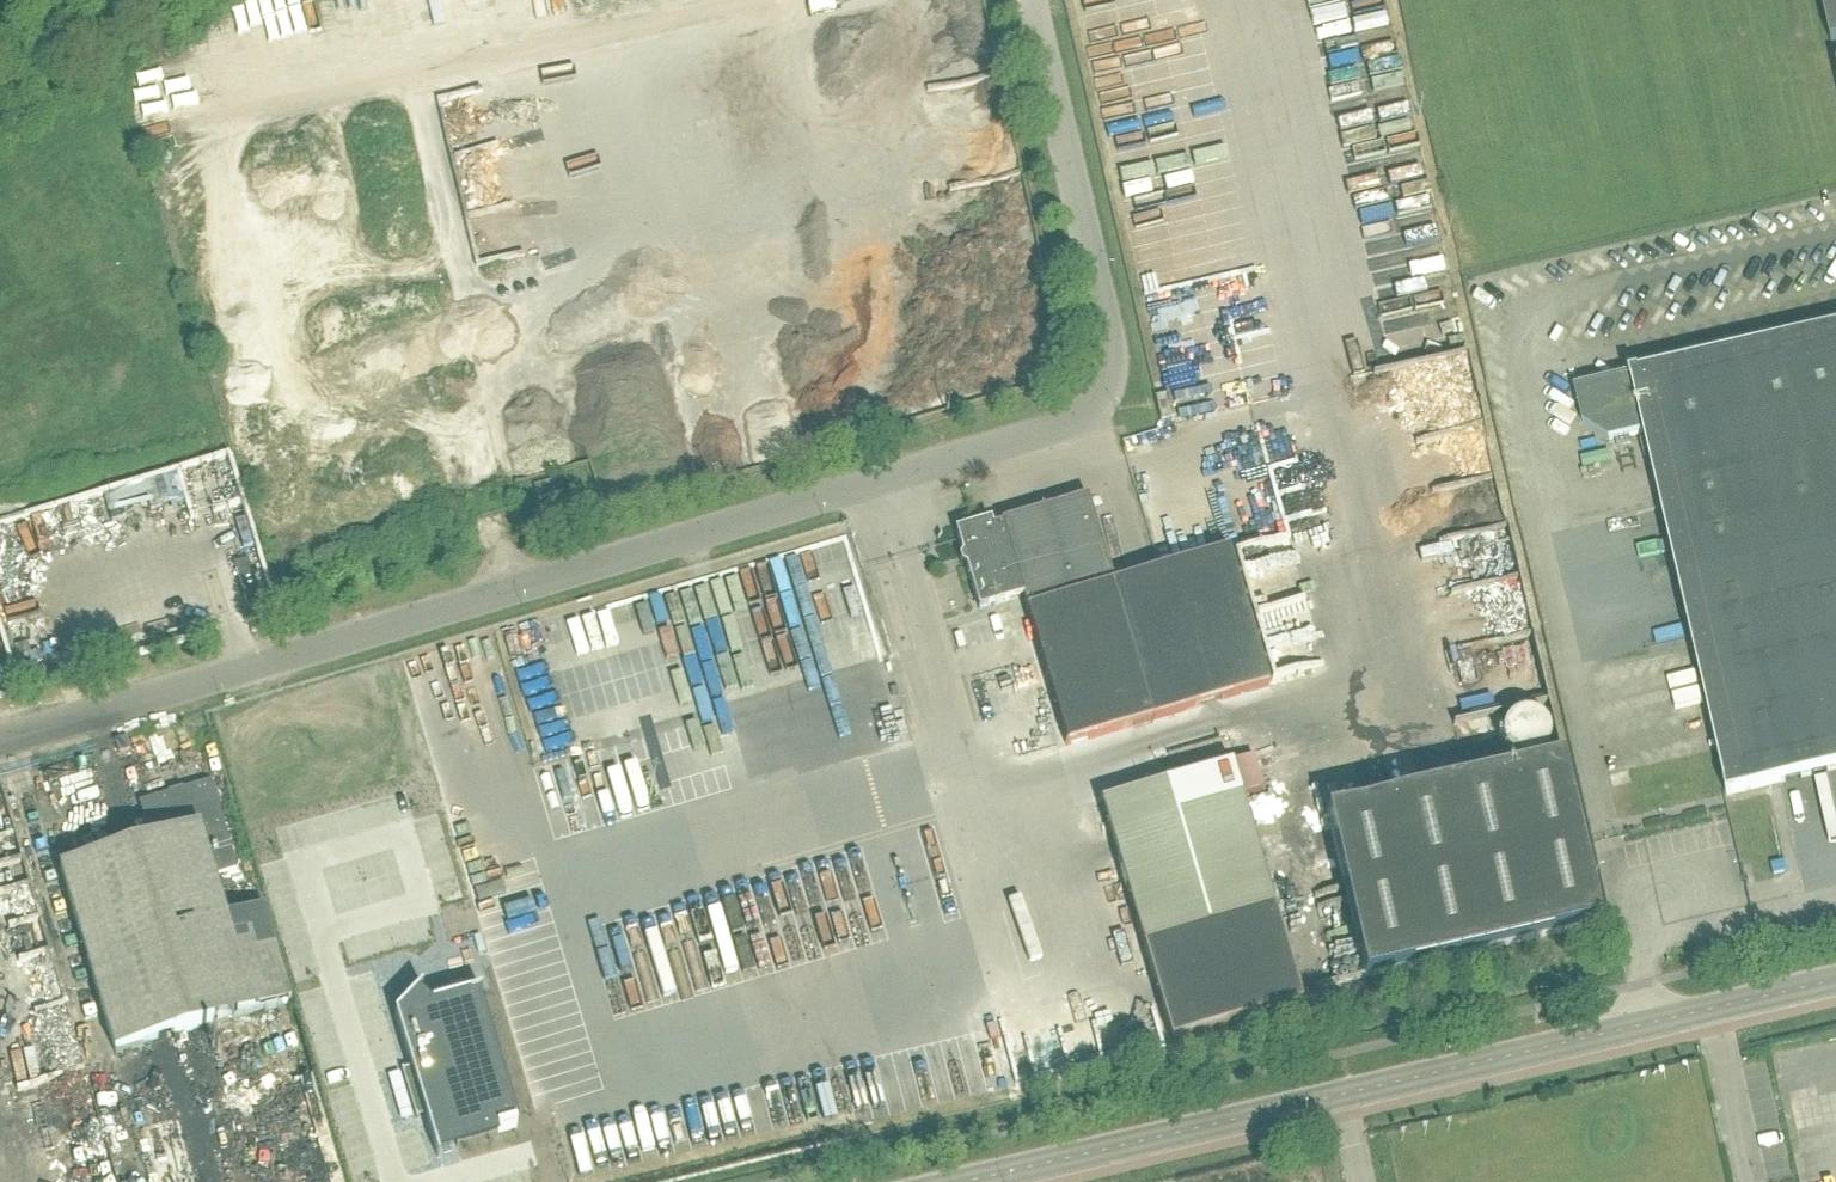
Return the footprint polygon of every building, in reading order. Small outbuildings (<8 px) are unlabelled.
[(304,15),(301,0),(289,0),(292,18),(304,15)] [(1831,45),(1835,44),(1835,0),(1820,0),(1831,45)] [(137,111),(158,105),(153,88),(132,94),(137,111)] [(169,111),(145,115),(147,126),(171,122),(169,111)] [(1134,281),(1137,294),(1166,288),(1163,275),(1134,281)] [(1148,357),(1182,352),(1178,322),(1176,322),(1173,302),(1146,306),(1148,326),(1145,327),(1148,357)] [(1632,378),(1632,377),(1630,377),(1630,378),(1575,391),(1584,427),(1611,443),(1645,435),(1728,796),(1727,796),(1727,798),(1730,798),(1729,797),(1835,772),(1835,330),(1632,378)] [(1215,334),(1183,335),(1184,347),(1216,346),(1215,334)] [(203,449),(176,455),(178,466),(205,461),(203,449)] [(1067,749),(1155,723),(1268,690),(1228,554),(1114,587),(1088,499),(1002,525),(1002,527),(993,530),(991,523),(956,533),(963,557),(961,561),(963,567),(966,569),(979,612),(1023,599),(1067,749)] [(93,554),(95,568),(130,562),(128,548),(93,554)] [(137,563),(137,577),(162,576),(162,562),(137,563)] [(154,756),(172,750),(163,723),(145,729),(154,756)] [(130,752),(127,740),(114,743),(118,756),(130,752)] [(1327,814),(1365,978),(1599,925),(1561,761),(1327,814)] [(1101,806),(1143,949),(1171,1043),(1302,1005),(1274,910),(1250,829),(1261,826),(1243,763),(1101,806)] [(140,807),(151,845),(59,872),(114,1056),(290,1004),(263,911),(227,922),(214,879),(236,872),(211,786),(140,807)] [(423,997),(397,1025),(413,1079),(406,1081),(405,1079),(404,1079),(419,1130),(420,1129),(420,1128),(427,1125),(439,1167),(440,1168),(441,1168),(438,1159),(457,1153),(458,1159),(460,1158),(458,1153),(499,1140),(500,1143),(518,1137),(517,1133),(513,1135),(474,1004),(483,1001),(483,1000),(434,1014),(421,1002),(424,998),(423,997)]
